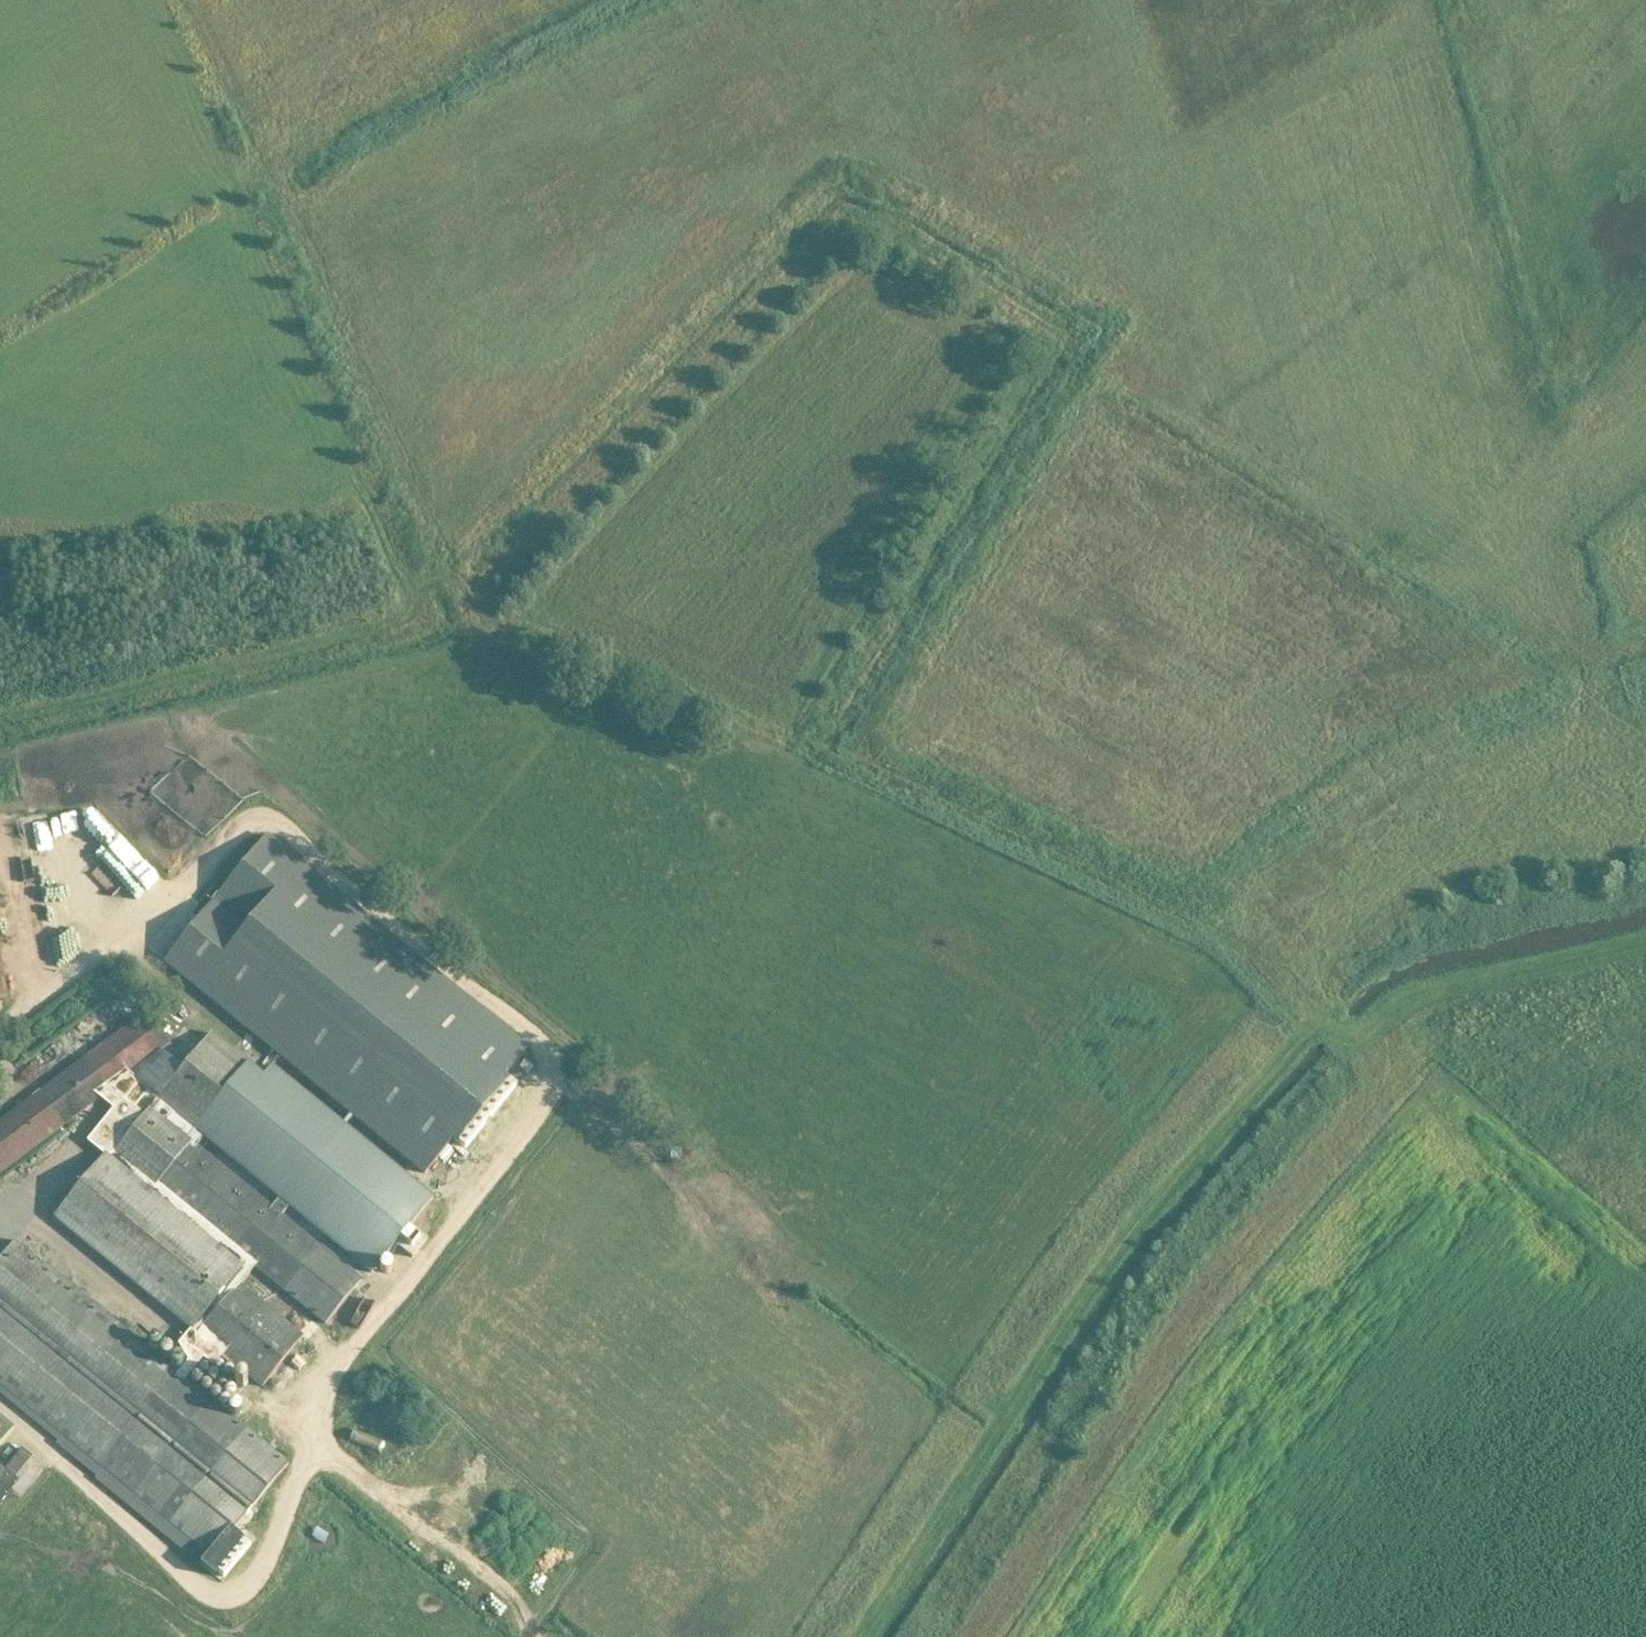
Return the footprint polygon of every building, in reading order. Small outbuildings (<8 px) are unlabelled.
[(243,865),(165,961),(425,1174),(453,1139),(465,1149),(518,1084),(506,1075),(528,1048),(276,842),(267,835),(243,865)] [(175,1376),(172,1374),(15,1241),(0,1259),(0,1394),(58,1442),(57,1444),(97,1477),(95,1479),(216,1576),(218,1573),(224,1578),(251,1545),(233,1530),(289,1463),(185,1382),(204,1359),(213,1367),(223,1355),(251,1379),(261,1388),(300,1340),(304,1335),(241,1283),(256,1266),(325,1324),(358,1284),(363,1279),(283,1214),(290,1206),(372,1273),(396,1244),(413,1258),(427,1241),(410,1227),(433,1198),(272,1066),(243,1102),(228,1090),(249,1064),(211,1034),(183,1068),(161,1051),(171,1044),(161,1030),(148,1013),(139,1019),(137,1019),(0,1121),(0,1173),(96,1101),(99,1098),(113,1108),(111,1110),(86,1142),(104,1157),(57,1215),(70,1226),(191,1328),(177,1345),(188,1360),(175,1376)] [(14,1429),(0,1418),(0,1446),(14,1429)]
